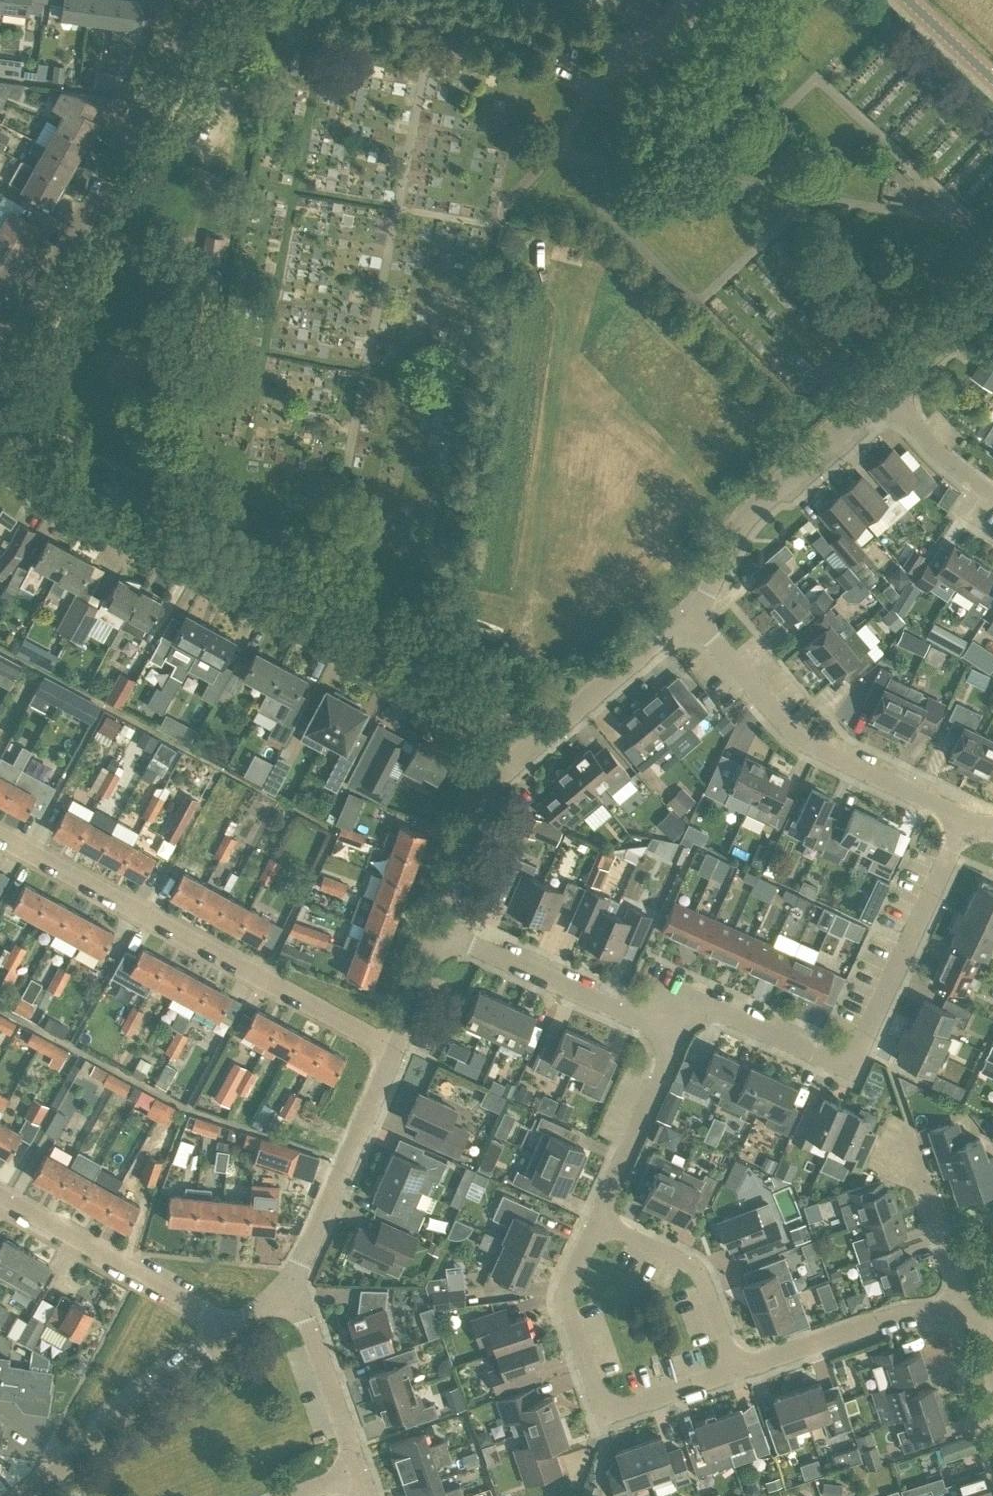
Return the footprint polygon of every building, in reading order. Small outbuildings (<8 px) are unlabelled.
[(1,8),(28,12),(29,10),(36,11),(38,0),(3,0),(1,8)] [(90,0),(47,0),(50,1),(48,14),(60,15),(60,16),(87,20),(90,0)] [(116,0),(90,0),(87,20),(113,23),(116,0)] [(113,23),(140,27),(141,14),(156,16),(158,1),(148,0),(116,0),(113,23)] [(619,0),(598,0),(599,1),(611,11),(619,0)] [(22,60),(12,58),(10,75),(20,76),(22,60)] [(46,80),(47,64),(37,63),(35,78),(46,80)] [(65,66),(54,64),(52,80),(63,82),(65,66)] [(91,82),(93,69),(84,68),(83,81),(91,82)] [(106,71),(96,70),(94,86),(104,87),(106,71)] [(117,73),(106,71),(104,87),(115,88),(117,73)] [(3,104),(14,83),(0,81),(0,102),(3,104)] [(57,125),(89,143),(97,130),(94,128),(98,120),(89,115),(96,103),(77,92),(61,90),(52,107),(63,113),(57,125)] [(77,164),(89,143),(57,125),(45,145),(45,146),(77,164)] [(10,135),(0,130),(0,148),(2,149),(10,135)] [(45,146),(45,145),(36,140),(30,150),(39,155),(33,167),(66,186),(77,164),(45,146)] [(54,207),(66,186),(33,167),(21,188),(54,207)] [(30,249),(38,235),(34,233),(38,226),(9,209),(0,203),(0,232),(30,249)] [(30,249),(0,232),(0,260),(18,270),(30,249)] [(201,249),(199,259),(219,263),(224,237),(205,234),(205,236),(203,249),(201,249)] [(18,270),(0,260),(0,287),(6,291),(18,270)] [(992,389),(992,363),(984,356),(970,377),(992,391),(992,389)] [(984,436),(985,441),(988,443),(992,445),(989,451),(992,454),(992,422),(984,436)] [(895,497),(896,496),(910,484),(916,492),(921,498),(928,491),(937,483),(920,463),(911,471),(892,449),(871,468),(890,490),(889,490),(895,497)] [(895,497),(889,490),(881,498),(862,476),(840,494),(866,522),(879,511),(890,524),(907,509),(896,496),(895,497)] [(958,492),(948,485),(943,492),(954,499),(958,492)] [(852,535),(866,522),(840,494),(832,502),(831,500),(827,500),(819,506),(819,510),(820,512),(819,513),(838,534),(829,542),(848,565),(859,577),(868,588),(878,579),(859,557),(866,551),(852,535)] [(10,528),(17,518),(2,508),(0,512),(0,521),(10,528)] [(19,522),(7,546),(22,557),(35,531),(19,522)] [(70,550),(47,538),(34,563),(31,562),(28,569),(18,564),(7,583),(0,597),(10,603),(19,585),(33,592),(41,577),(44,570),(56,576),(70,550)] [(768,605),(795,583),(786,573),(793,568),(786,560),(793,553),(784,543),(766,559),(774,568),(753,587),(768,605)] [(955,587),(974,558),(954,545),(939,567),(928,560),(914,583),(927,591),(937,575),(955,587)] [(0,555),(0,573),(4,576),(5,577),(22,557),(7,546),(0,555)] [(914,573),(925,556),(913,548),(902,565),(914,573)] [(69,636),(88,602),(87,602),(100,579),(87,572),(92,563),(70,550),(56,576),(48,590),(59,596),(67,582),(78,588),(55,629),(57,629),(50,643),(62,649),(69,635),(69,636)] [(955,587),(974,599),(964,614),(975,622),(989,602),(978,595),(992,573),(992,571),(974,558),(955,587)] [(850,584),(859,577),(848,565),(839,572),(850,584)] [(126,612),(140,589),(119,577),(107,600),(103,598),(98,607),(88,602),(69,636),(82,643),(97,615),(112,623),(103,640),(109,644),(121,622),(126,612)] [(868,588),(859,577),(850,584),(839,593),(845,600),(858,602),(871,591),(868,588)] [(902,618),(920,588),(908,581),(892,607),(902,618)] [(795,583),(768,605),(784,623),(806,604),(813,613),(832,598),(823,588),(819,582),(818,582),(816,582),(803,593),(795,583)] [(890,583),(882,590),(891,600),(899,593),(890,583)] [(121,622),(109,644),(116,647),(126,629),(140,637),(160,600),(140,589),(126,612),(121,622)] [(844,641),(843,640),(836,631),(844,624),(838,618),(839,617),(830,606),(810,624),(817,633),(804,645),(811,654),(811,659),(808,661),(813,667),(844,641)] [(210,626),(185,613),(171,639),(185,646),(170,673),(181,680),(189,665),(190,665),(197,653),(196,653),(210,626)] [(933,623),(926,637),(959,656),(967,641),(933,623)] [(196,653),(197,653),(221,666),(235,640),(210,626),(196,653)] [(874,659),(866,650),(871,647),(855,629),(843,640),(844,641),(813,667),(817,672),(820,670),(825,670),(833,679),(844,669),(852,678),(874,659)] [(913,635),(903,630),(897,642),(908,647),(913,635)] [(161,665),(172,644),(161,638),(149,659),(161,665)] [(973,662),(983,647),(972,639),(962,655),(973,662)] [(948,653),(931,645),(924,658),(942,667),(948,653)] [(267,689),(281,665),(256,651),(249,665),(238,660),(229,675),(223,687),(234,694),(244,676),(267,689)] [(0,653),(0,672),(14,679),(22,664),(0,653)] [(281,665),(267,689),(268,689),(257,709),(276,718),(268,734),(284,743),(309,698),(297,692),(305,678),(281,665)] [(886,734),(909,685),(891,676),(893,671),(880,666),(862,704),(874,708),(869,718),(880,723),(881,728),(880,731),(886,734)] [(223,687),(229,675),(216,667),(200,696),(214,703),(223,687)] [(121,707),(136,680),(121,671),(105,698),(121,707)] [(181,680),(170,673),(161,689),(156,686),(146,704),(162,713),(181,680)] [(974,703),(986,684),(970,673),(958,692),(974,703)] [(67,686),(44,674),(34,692),(57,704),(67,686)] [(662,735),(669,744),(708,711),(692,692),(681,701),(665,682),(637,706),(638,708),(662,735)] [(909,685),(886,734),(893,737),(894,734),(899,732),(909,737),(915,725),(930,733),(945,702),(928,694),(927,696),(921,693),(923,691),(909,685)] [(57,704),(56,705),(70,713),(71,712),(76,711),(84,696),(67,686),(57,704)] [(325,738),(348,696),(335,689),(333,693),(326,689),(300,739),(321,749),(326,738),(325,738)] [(325,738),(326,738),(343,747),(324,783),(338,790),(356,754),(346,749),(367,710),(359,706),(361,703),(348,696),(325,738)] [(952,720),(947,733),(957,738),(949,756),(959,761),(961,765),(960,769),(966,772),(984,734),(974,730),(981,713),(956,701),(948,718),(952,720)] [(653,742),(662,735),(638,708),(620,723),(635,740),(626,747),(642,767),(661,752),(653,742)] [(112,738),(121,722),(107,714),(98,730),(112,738)] [(734,724),(725,714),(714,724),(723,734),(734,724)] [(182,722),(175,736),(189,744),(196,729),(182,722)] [(139,738),(140,726),(126,725),(125,736),(139,738)] [(151,752),(159,738),(144,730),(136,744),(151,752)] [(966,772),(972,775),(974,771),(979,770),(989,775),(992,767),(992,739),(984,734),(966,772)] [(413,752),(400,745),(387,738),(364,780),(378,788),(394,757),(406,764),(404,768),(420,776),(422,772),(436,779),(448,756),(419,740),(413,752)] [(162,776),(177,750),(160,740),(146,767),(162,776)] [(22,768),(32,750),(22,745),(12,762),(0,756),(0,757),(0,802),(3,803),(22,768)] [(631,777),(610,751),(604,745),(593,754),(589,749),(571,764),(594,791),(594,792),(595,791),(604,784),(611,793),(631,777)] [(163,774),(175,782),(191,756),(179,748),(163,774)] [(243,774),(262,784),(274,762),(254,752),(243,774)] [(275,794),(291,763),(278,756),(261,787),(275,794)] [(746,812),(767,767),(745,757),(736,778),(725,772),(714,797),(746,812)] [(565,769),(555,768),(554,778),(553,780),(554,781),(553,789),(537,802),(547,814),(572,826),(592,809),(603,800),(595,791),(594,792),(594,791),(571,764),(565,769)] [(767,767),(746,812),(779,827),(793,797),(782,792),(788,777),(767,767)] [(29,809),(40,815),(55,787),(22,768),(3,803),(25,816),(29,809)] [(107,784),(113,787),(119,775),(109,769),(103,779),(108,782),(107,784)] [(107,797),(113,787),(107,784),(108,782),(103,779),(97,791),(107,797)] [(695,800),(682,787),(666,802),(680,815),(695,800)] [(822,847),(834,823),(823,818),(832,798),(811,788),(796,820),(792,819),(786,832),(823,849),(824,847),(822,847)] [(349,792),(345,802),(360,808),(364,798),(349,792)] [(152,808),(157,811),(164,799),(153,793),(148,803),(153,806),(152,808)] [(178,836),(198,800),(186,793),(166,829),(178,836)] [(151,821),(157,811),(152,808),(153,806),(148,803),(141,815),(151,821)] [(75,844),(88,820),(65,808),(52,831),(75,844)] [(822,847),(824,847),(844,857),(850,844),(861,849),(876,818),(854,808),(845,828),(834,823),(822,847)] [(535,838),(543,820),(529,814),(521,833),(535,838)] [(876,818),(861,849),(873,855),(867,868),(888,877),(899,853),(888,848),(898,828),(876,818)] [(97,856),(110,832),(88,820),(75,844),(97,856)] [(391,850),(417,859),(426,833),(400,824),(397,834),(387,831),(383,844),(392,847),(391,850)] [(349,835),(352,829),(341,826),(337,837),(350,841),(352,836),(349,835)] [(352,836),(350,841),(360,845),(365,834),(352,829),(349,835),(352,836)] [(119,868),(132,844),(110,832),(97,856),(119,868)] [(225,861),(237,839),(225,832),(213,855),(225,861)] [(627,854),(644,859),(649,843),(632,838),(627,854)] [(681,864),(689,846),(679,842),(671,859),(681,864)] [(762,869),(771,848),(758,842),(749,863),(762,869)] [(132,844),(119,868),(142,880),(155,856),(132,844)] [(408,884),(417,859),(391,850),(382,875),(408,884)] [(718,857),(706,851),(701,861),(714,867),(718,857)] [(527,915),(543,882),(531,877),(536,865),(516,856),(506,878),(517,883),(507,906),(527,915)] [(269,885),(281,863),(269,857),(258,879),(269,885)] [(718,857),(714,866),(726,872),(730,862),(718,857)] [(585,881),(600,887),(609,869),(593,862),(585,881)] [(753,884),(757,875),(746,870),(742,879),(753,884)] [(192,907),(205,884),(182,871),(169,895),(192,907)] [(230,890),(238,875),(232,871),(223,887),(230,890)] [(334,886),(336,880),(323,875),(319,887),(330,890),(332,885),(334,886)] [(399,909),(408,884),(382,875),(373,900),(399,909)] [(757,875),(753,884),(765,889),(769,881),(757,875)] [(543,882),(527,915),(548,925),(558,901),(570,906),(579,884),(568,879),(562,891),(543,882)] [(332,885),(330,890),(343,895),(347,884),(336,880),(334,886),(332,885)] [(34,919),(47,895),(24,883),(11,906),(34,919)] [(819,887),(811,883),(806,893),(814,897),(819,887)] [(979,892),(973,890),(964,911),(969,913),(961,933),(955,930),(950,941),(980,955),(986,957),(992,941),(992,888),(983,883),(979,892)] [(215,919),(227,896),(205,884),(192,907),(215,919)] [(598,947),(613,914),(619,901),(585,886),(574,911),(587,917),(578,938),(598,947)] [(792,902),(796,893),(785,888),(781,897),(792,902)] [(796,893),(792,902),(804,907),(808,899),(796,893)] [(56,931),(69,907),(47,895),(34,919),(56,931)] [(237,932),(250,908),(227,896),(215,919),(237,932)] [(390,934),(399,909),(373,900),(364,925),(390,934)] [(681,940),(695,910),(674,901),(661,931),(681,940)] [(613,914),(598,947),(619,956),(627,938),(639,943),(652,915),(628,904),(622,918),(613,914)] [(832,920),(835,912),(824,906),(820,915),(832,920)] [(79,943),(92,920),(69,907),(56,931),(79,943)] [(250,908),(237,932),(260,944),(272,920),(250,908)] [(701,949),(714,919),(695,910),(681,940),(701,949)] [(835,912),(832,920),(828,929),(842,935),(846,927),(843,926),(847,917),(835,912)] [(721,958),(734,928),(714,919),(701,949),(721,958)] [(92,920),(79,943),(101,955),(114,932),(92,920)] [(316,935),(318,930),(305,925),(294,921),(291,927),(303,931),(301,936),(312,940),(314,935),(316,935)] [(381,959),(390,934),(364,925),(359,937),(350,934),(346,946),(355,949),(355,950),(381,959)] [(289,932),(301,936),(303,931),(291,927),(289,932)] [(740,966),(754,936),(734,928),(721,958),(740,966)] [(314,935),(312,940),(325,945),(328,934),(318,930),(316,935),(314,935)] [(760,975),(773,945),(754,936),(740,966),(760,975)] [(972,974),(980,955),(950,941),(942,960),(972,974)] [(9,968),(21,945),(15,942),(3,965),(9,968)] [(309,967),(314,954),(284,942),(279,954),(309,967)] [(9,968),(15,970),(27,948),(21,945),(9,968)] [(780,984),(793,954),(773,945),(760,975),(780,984)] [(152,982),(164,959),(142,947),(129,970),(152,982)] [(371,985),(381,959),(355,950),(345,976),(371,985)] [(799,993),(813,963),(793,954),(780,984),(799,993)] [(174,994),(187,971),(164,959),(152,982),(174,994)] [(971,975),(972,974),(942,960),(932,981),(962,994),(968,982),(975,985),(978,978),(971,975)] [(813,963),(799,993),(820,1002),(833,972),(813,963)] [(53,991),(65,969),(59,966),(46,988),(53,991)] [(18,972),(15,970),(9,968),(0,985),(9,990),(18,972)] [(65,969),(53,991),(59,995),(71,972),(65,969)] [(196,1006),(209,983),(187,971),(174,994),(196,1006)] [(31,977),(21,996),(32,1002),(42,983),(31,977)] [(219,1019),(231,995),(209,983),(196,1006),(219,1019)] [(482,1031),(497,998),(478,989),(463,1022),(482,1031)] [(28,1017),(35,1004),(20,996),(13,1008),(28,1017)] [(501,1039),(516,1006),(497,998),(482,1031),(501,1039)] [(945,1033),(951,1021),(963,1027),(972,1010),(945,998),(941,1007),(924,999),(915,1019),(945,1033)] [(133,1018),(138,1021),(143,1011),(133,1005),(126,1017),(131,1020),(133,1018)] [(516,1006),(501,1039),(520,1048),(535,1015),(516,1006)] [(261,1052),(278,1021),(255,1008),(243,1032),(255,1038),(251,1046),(261,1052)] [(177,1029),(182,1032),(190,1017),(178,1011),(170,1026),(177,1029)] [(63,1037),(68,1026),(49,1016),(43,1027),(63,1037)] [(131,1033),(138,1021),(133,1018),(131,1020),(126,1017),(121,1027),(131,1033)] [(950,1035),(945,1033),(915,1019),(910,1029),(915,1031),(907,1051),(901,1048),(896,1059),(931,1075),(950,1035)] [(288,1056),(300,1033),(278,1021),(261,1052),(272,1057),(276,1050),(288,1056)] [(572,1070),(587,1038),(564,1028),(554,1051),(543,1046),(533,1069),(553,1078),(559,1065),(572,1070)] [(188,1035),(182,1032),(177,1029),(172,1039),(177,1042),(176,1044),(181,1047),(188,1035)] [(37,1048),(43,1037),(32,1031),(26,1042),(37,1048)] [(310,1068),(323,1045),(300,1033),(288,1056),(310,1068)] [(963,1036),(955,1050),(976,1062),(984,1048),(963,1036)] [(43,1037),(37,1048),(49,1054),(52,1055),(48,1064),(59,1070),(68,1050),(43,1037)] [(587,1038),(572,1070),(585,1076),(579,1090),(599,1099),(610,1075),(599,1070),(609,1047),(587,1038)] [(176,1057),(181,1047),(176,1044),(177,1042),(172,1039),(165,1052),(176,1057)] [(323,1045),(310,1068),(333,1081),(345,1057),(323,1045)] [(726,1082),(736,1060),(714,1050),(704,1072),(693,1067),(684,1088),(705,1097),(710,1088),(721,1093),(726,1082)] [(146,1073),(151,1063),(140,1057),(135,1067),(146,1073)] [(465,1072),(469,1062),(457,1057),(453,1067),(465,1072)] [(113,1088),(119,1078),(108,1072),(85,1059),(80,1068),(103,1080),(102,1082),(113,1088)] [(986,1059),(980,1071),(991,1076),(992,1072),(992,1062),(986,1059)] [(166,1089),(178,1068),(166,1062),(155,1082),(166,1089)] [(469,1062),(465,1072),(476,1077),(480,1068),(469,1062)] [(721,1093),(717,1102),(742,1113),(747,1104),(757,1109),(773,1076),(751,1066),(741,1089),(726,1082),(721,1093)] [(234,1089),(242,1073),(229,1067),(219,1086),(229,1091),(223,1102),(229,1105),(237,1091),(234,1089)] [(234,1089),(237,1091),(240,1092),(232,1107),(238,1110),(246,1095),(247,1095),(258,1074),(245,1067),(242,1073),(234,1089)] [(960,1099),(965,1088),(936,1075),(931,1085),(960,1099)] [(773,1076),(757,1109),(768,1114),(764,1124),(787,1134),(796,1113),(784,1108),(794,1086),(773,1076)] [(119,1078),(113,1088),(125,1094),(130,1084),(119,1078)] [(669,1088),(680,1093),(684,1083),(674,1079),(673,1078),(669,1088)] [(501,1094),(505,1084),(492,1079),(488,1088),(501,1094)] [(277,1128),(283,1116),(295,1093),(289,1090),(277,1113),(274,1112),(268,1123),(277,1128)] [(160,1113),(166,1103),(155,1097),(146,1092),(141,1103),(160,1113)] [(456,1155),(467,1132),(448,1123),(455,1109),(418,1092),(406,1119),(441,1135),(436,1146),(456,1155)] [(295,1093),(283,1116),(289,1119),(301,1096),(295,1093)] [(40,1123),(49,1104),(33,1096),(24,1115),(40,1123)] [(566,1120),(573,1104),(562,1099),(555,1115),(566,1120)] [(831,1143),(846,1109),(824,1099),(817,1114),(804,1109),(791,1140),(810,1149),(816,1137),(830,1143),(831,1143)] [(166,1103),(160,1113),(171,1119),(177,1109),(166,1103)] [(676,1109),(663,1104),(657,1118),(670,1123),(676,1109)] [(831,1143),(830,1143),(826,1154),(843,1161),(859,1169),(875,1133),(870,1130),(877,1115),(860,1108),(858,1114),(846,1109),(831,1143)] [(55,1138),(67,1115),(56,1109),(44,1132),(55,1138)] [(533,1152),(578,1172),(584,1158),(583,1155),(585,1152),(582,1150),(583,1148),(566,1140),(571,1129),(540,1115),(535,1128),(542,1131),(533,1152)] [(204,1133),(207,1120),(196,1116),(192,1129),(204,1133)] [(657,1138),(664,1124),(655,1119),(648,1133),(657,1138)] [(7,1156),(21,1132),(0,1120),(0,1152),(7,1156)] [(207,1120),(204,1133),(215,1136),(219,1124),(207,1120)] [(989,1122),(982,1127),(990,1136),(989,1138),(992,1140),(992,1124),(989,1122)] [(979,1138),(955,1146),(948,1124),(929,1130),(937,1153),(942,1152),(958,1200),(992,1189),(992,1156),(986,1159),(979,1138)] [(509,1131),(498,1126),(494,1133),(506,1138),(509,1131)] [(265,1152),(269,1139),(247,1132),(243,1145),(265,1152)] [(269,1139),(265,1152),(267,1152),(266,1155),(287,1161),(292,1147),(269,1139)] [(226,1170),(228,1158),(227,1157),(230,1142),(218,1140),(215,1155),(216,1155),(214,1169),(226,1170)] [(443,1184),(437,1182),(446,1162),(421,1151),(417,1162),(392,1151),(382,1173),(423,1191),(427,1193),(427,1192),(437,1197),(443,1184)] [(682,1169),(683,1169),(684,1165),(665,1157),(653,1151),(642,1174),(652,1180),(642,1202),(663,1212),(678,1180),(677,1179),(682,1169)] [(56,1190),(69,1165),(46,1152),(32,1176),(56,1190)] [(572,1185),(578,1172),(533,1152),(523,1173),(516,1170),(511,1181),(541,1195),(545,1183),(564,1191),(565,1189),(568,1190),(569,1186),(572,1185)] [(496,1159),(484,1154),(478,1168),(490,1173),(496,1159)] [(154,1184),(162,1162),(148,1156),(140,1179),(154,1184)] [(791,1181),(798,1165),(781,1157),(774,1173),(791,1181)] [(79,1203),(93,1178),(69,1165),(56,1190),(79,1203)] [(702,1178),(683,1169),(682,1169),(677,1179),(678,1180),(663,1212),(683,1222),(695,1197),(706,1202),(717,1179),(704,1172),(702,1178)] [(476,1171),(471,1180),(484,1186),(488,1176),(476,1171)] [(417,1206),(423,1191),(382,1173),(372,1196),(396,1207),(391,1218),(416,1229),(425,1209),(417,1206)] [(102,1216),(116,1191),(93,1178),(79,1203),(102,1216)] [(847,1227),(863,1222),(897,1211),(889,1188),(864,1196),(861,1185),(836,1193),(847,1227)] [(194,1224),(197,1187),(186,1186),(185,1195),(170,1193),(167,1221),(194,1224)] [(221,1226),(224,1198),(211,1197),(211,1189),(197,1187),(194,1224),(221,1226)] [(116,1191),(102,1216),(126,1229),(139,1205),(116,1191)] [(504,1240),(536,1254),(547,1229),(523,1219),(528,1205),(502,1193),(491,1218),(511,1226),(505,1239),(504,1240)] [(462,1199),(453,1195),(449,1202),(458,1206),(462,1199)] [(248,1229),(250,1201),(224,1198),(221,1226),(248,1229)] [(250,1201),(248,1229),(275,1231),(277,1203),(250,1201)] [(741,1243),(746,1258),(784,1244),(775,1219),(776,1219),(770,1202),(719,1221),(729,1247),(741,1243)] [(859,1261),(883,1253),(880,1241),(904,1233),(897,1211),(863,1222),(867,1235),(852,1240),(859,1261)] [(455,1238),(458,1238),(461,1237),(464,1236),(466,1235),(469,1233),(470,1230),(472,1228),(473,1226),(454,1217),(447,1235),(447,1236),(450,1237),(452,1238),(455,1238)] [(405,1261),(416,1237),(381,1221),(375,1234),(358,1227),(347,1253),(355,1257),(353,1263),(369,1270),(372,1265),(383,1270),(390,1254),(405,1261)] [(504,1240),(505,1239),(491,1234),(487,1243),(501,1249),(491,1269),(523,1283),(536,1254),(504,1240)] [(26,1250),(3,1237),(0,1243),(0,1271),(0,1272),(0,1280),(7,1284),(26,1250)] [(901,1247),(883,1253),(859,1261),(855,1262),(862,1283),(881,1277),(886,1290),(920,1279),(912,1256),(905,1258),(901,1247)] [(26,1250),(7,1284),(18,1290),(22,1283),(34,1290),(49,1263),(26,1250)] [(751,1307),(797,1290),(801,1288),(796,1275),(792,1277),(784,1256),(759,1265),(763,1276),(743,1284),(749,1303),(751,1307)] [(457,1288),(456,1275),(427,1278),(425,1285),(432,1307),(464,1303),(462,1288),(457,1288)] [(816,1285),(819,1295),(832,1290),(828,1281),(816,1285)] [(361,1349),(391,1339),(388,1329),(391,1328),(385,1307),(387,1289),(360,1289),(359,1302),(363,1315),(347,1320),(354,1340),(358,1339),(361,1349)] [(797,1290),(751,1307),(759,1330),(780,1322),(785,1333),(809,1324),(797,1290)] [(62,1293),(46,1321),(45,1323),(46,1323),(67,1335),(69,1332),(78,1337),(93,1311),(72,1299),(62,1293)] [(43,1294),(37,1312),(48,1315),(54,1297),(43,1294)] [(10,1308),(0,1303),(0,1326),(10,1308)] [(496,1310),(471,1319),(479,1345),(493,1341),(496,1351),(532,1338),(524,1315),(500,1323),(496,1310)] [(18,1339),(33,1347),(46,1323),(45,1323),(46,1321),(32,1313),(28,1321),(18,1339)] [(28,1321),(27,1320),(17,1315),(6,1334),(8,1335),(17,1340),(18,1339),(28,1321)] [(532,1338),(496,1351),(504,1374),(491,1378),(496,1391),(521,1383),(516,1370),(541,1362),(539,1359),(542,1358),(544,1355),(539,1342),(536,1340),(533,1341),(532,1338)] [(374,1398),(412,1386),(409,1377),(413,1375),(409,1361),(418,1358),(414,1347),(389,1355),(393,1366),(369,1375),(372,1384),(370,1385),(374,1398)] [(882,1386),(903,1379),(927,1371),(920,1352),(896,1360),(892,1348),(871,1355),(875,1365),(871,1366),(879,1387),(882,1386)] [(0,1355),(0,1396),(24,1400),(23,1409),(48,1413),(52,1390),(50,1390),(53,1371),(9,1364),(10,1357),(0,1355)] [(882,1386),(893,1421),(903,1417),(943,1404),(938,1390),(936,1388),(933,1389),(932,1387),(908,1394),(903,1379),(882,1386)] [(822,1419),(827,1436),(852,1427),(837,1383),(821,1389),(819,1382),(796,1390),(808,1424),(822,1419)] [(412,1386),(374,1398),(379,1411),(381,1411),(384,1420),(409,1412),(413,1423),(437,1415),(433,1403),(425,1406),(419,1392),(414,1394),(412,1386)] [(525,1430),(560,1418),(552,1395),(527,1404),(523,1390),(497,1399),(504,1422),(521,1416),(525,1430)] [(795,1428),(808,1424),(796,1390),(773,1398),(781,1422),(768,1427),(776,1450),(779,1453),(800,1445),(795,1428)] [(855,1396),(843,1400),(847,1413),(859,1409),(855,1396)] [(463,1400),(449,1405),(452,1412),(466,1408),(463,1400)] [(943,1404),(903,1417),(907,1427),(896,1430),(899,1439),(903,1451),(924,1444),(920,1433),(944,1425),(943,1422),(946,1421),(948,1419),(943,1404)] [(717,1417),(733,1463),(733,1464),(757,1456),(756,1455),(770,1451),(759,1418),(745,1423),(740,1409),(717,1417)] [(697,1475),(733,1463),(717,1417),(694,1425),(702,1448),(689,1453),(697,1475)] [(560,1418),(525,1430),(530,1443),(513,1449),(524,1485),(563,1472),(554,1445),(567,1441),(560,1418)] [(882,1464),(871,1430),(855,1436),(861,1452),(863,1451),(869,1469),(882,1464)] [(398,1466),(448,1449),(444,1439),(428,1445),(423,1432),(390,1443),(398,1466)] [(638,1444),(650,1480),(653,1487),(674,1480),(676,1485),(691,1480),(680,1447),(666,1451),(661,1436),(638,1444)] [(631,1486),(650,1480),(638,1444),(616,1451),(621,1467),(608,1471),(615,1495),(634,1495),(631,1486)] [(849,1466),(863,1461),(857,1444),(843,1449),(849,1466)] [(406,1489),(439,1478),(435,1465),(451,1460),(448,1449),(398,1466),(406,1489)] [(985,1470),(956,1479),(960,1492),(948,1495),(992,1495),(992,1494),(985,1470)] [(463,1495),(460,1485),(444,1490),(439,1478),(406,1489),(408,1495),(460,1495),(463,1495)] [(601,1486),(585,1480),(580,1495),(581,1495),(597,1495),(601,1486)] [(843,1484),(824,1481),(822,1495),(827,1495),(841,1495),(843,1484)] [(757,1485),(753,1483),(747,1485),(745,1490),(747,1495),(748,1495),(757,1495),(759,1490),(757,1485)] [(931,1487),(909,1494),(910,1495),(934,1495),(931,1487)]
